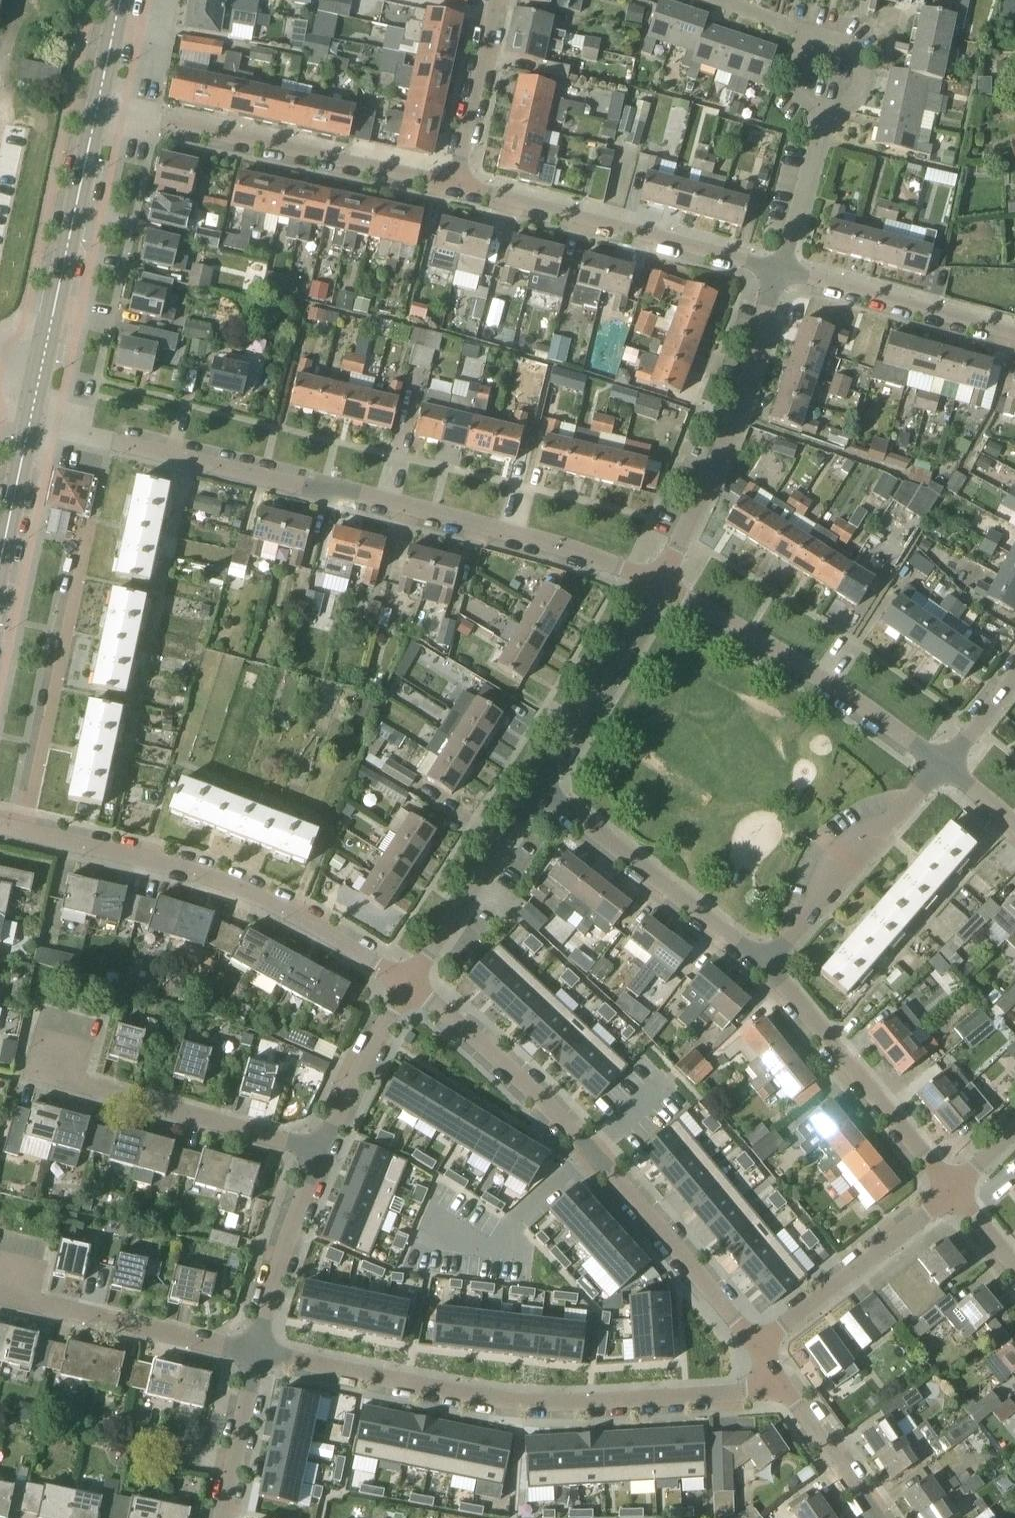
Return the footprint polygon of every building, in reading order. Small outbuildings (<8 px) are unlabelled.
[(191,3),(256,13),(258,1),(254,0),(191,0),(191,3)] [(326,13),(349,19),(352,0),(330,0),(329,3),(320,1),(318,11),(326,13)] [(568,10),(580,13),(583,0),(522,0),(568,10)] [(684,8),(661,0),(660,0),(642,53),(651,56),(656,40),(672,45),(684,8)] [(951,38),(953,28),(963,30),(969,0),(959,0),(955,17),(922,9),(917,31),(951,38)] [(1001,2),(1000,17),(1014,18),(1014,3),(1001,2)] [(254,28),(256,13),(191,3),(189,14),(186,16),(185,22),(187,26),(187,28),(231,35),(232,25),(254,28)] [(629,5),(625,21),(641,25),(644,9),(629,5)] [(709,16),(684,8),(672,45),(687,50),(681,66),(690,69),(704,24),(706,25),(709,16)] [(404,30),(456,42),(459,32),(461,32),(464,21),(461,20),(461,18),(428,11),(425,24),(406,20),(404,30)] [(582,49),(585,38),(566,34),(550,30),(552,19),(515,12),(511,33),(563,45),(582,49)] [(305,34),(306,34),(307,24),(296,22),(291,50),(300,53),(301,49),(302,49),(305,34)] [(729,32),(706,25),(704,24),(690,69),(687,78),(696,81),(701,65),(716,70),(729,32)] [(454,52),(456,42),(404,30),(401,41),(420,46),(418,58),(454,65),(457,53),(454,52)] [(949,49),(951,38),(917,31),(913,52),(956,62),(958,51),(949,49)] [(735,94),(753,40),(729,32),(716,70),(732,75),(726,91),(735,94)] [(561,54),(563,45),(511,33),(506,55),(543,62),(545,50),(561,54)] [(311,35),(306,34),(305,34),(302,49),(310,52),(324,54),(327,39),(320,37),(311,35)] [(181,49),(181,50),(184,50),(211,55),(213,42),(185,37),(184,37),(184,38),(182,48),(181,49)] [(585,38),(582,49),(598,52),(601,41),(585,38)] [(753,40),(735,94),(744,97),(749,81),(765,86),(777,48),(753,40)] [(223,44),(213,42),(211,55),(221,56),(223,44)] [(270,63),(273,51),(252,47),(250,59),(270,63)] [(596,64),(598,52),(582,49),(580,60),(596,64)] [(211,55),(184,50),(182,61),(181,61),(179,71),(177,70),(171,99),(187,103),(186,105),(200,109),(206,77),(211,55)] [(332,56),(324,54),(310,52),(307,63),(325,67),(325,65),(330,66),(332,56)] [(913,52),(909,73),(908,74),(942,81),(944,70),(954,72),(956,62),(913,52)] [(235,83),(241,56),(227,53),(221,80),(206,77),(200,109),(214,112),(215,109),(230,112),(235,83)] [(338,68),(340,58),(332,56),(330,66),(338,68)] [(340,58),(338,68),(347,70),(349,60),(340,58)] [(452,78),(454,65),(418,58),(415,69),(396,65),(394,76),(447,87),(449,77),(452,78)] [(61,70),(22,62),(18,81),(57,90),(61,70)] [(570,68),(547,63),(544,73),(567,79),(570,68)] [(891,69),(886,94),(941,106),(943,97),(939,96),(942,81),(908,74),(909,73),(891,69)] [(444,97),(447,87),(394,76),(391,86),(411,91),(408,102),(445,110),(447,98),(444,97)] [(992,96),(992,78),(979,78),(978,95),(992,96)] [(516,101),(567,113),(567,112),(588,117),(590,106),(551,98),(553,86),(521,79),(520,81),(517,80),(515,91),(518,92),(516,101)] [(265,89),(250,86),(235,83),(230,112),(245,115),(245,118),(258,121),(265,89)] [(288,125),(293,95),(280,93),(265,89),(258,121),(273,124),(273,121),(288,125)] [(939,115),(941,106),(886,94),(881,119),(920,127),(930,130),(935,114),(939,115)] [(323,102),(310,99),(293,95),(288,125),(304,128),(303,131),(317,134),(323,102)] [(565,124),(567,113),(516,101),(513,112),(511,112),(508,124),(544,132),(546,120),(565,124)] [(332,134),(348,138),(354,109),(323,102),(317,134),(331,137),(332,134)] [(442,123),(445,110),(408,102),(405,114),(387,110),(384,121),(437,132),(439,122),(442,123)] [(649,105),(638,102),(636,111),(625,108),(619,131),(630,134),(628,143),(638,145),(649,105)] [(747,107),(735,105),(733,114),(745,118),(747,107)] [(363,116),(375,119),(376,113),(364,110),(363,116)] [(609,110),(607,121),(618,124),(621,113),(610,111),(609,110)] [(375,119),(363,116),(363,117),(360,116),(359,120),(355,139),(370,143),(375,119)] [(917,143),(920,127),(881,119),(875,144),(931,156),(933,146),(917,143)] [(435,143),(437,132),(384,121),(382,132),(400,136),(398,148),(432,156),(432,154),(435,155),(438,143),(435,143)] [(618,125),(604,122),(601,137),(614,140),(618,125)] [(541,144),(544,132),(508,124),(505,137),(508,137),(506,147),(557,158),(559,149),(559,148),(541,144)] [(556,162),(557,158),(506,147),(504,157),(500,156),(498,168),(501,169),(501,171),(534,178),(536,166),(555,170),(556,162)] [(600,161),(612,164),(614,153),(603,150),(600,161)] [(942,162),(941,164),(943,164),(952,166),(955,153),(948,152),(945,151),(944,151),(942,162)] [(703,172),(708,155),(700,153),(695,169),(703,172)] [(711,174),(715,161),(716,158),(708,155),(703,172),(711,174)] [(180,201),(182,192),(193,194),(196,179),(193,178),(196,164),(192,163),(192,160),(178,157),(177,160),(164,157),(163,160),(159,159),(156,169),(160,170),(157,184),(161,185),(158,196),(180,201)] [(666,207),(673,180),(658,176),(662,160),(651,157),(640,201),(666,207)] [(596,167),(587,199),(604,204),(613,171),(596,167)] [(252,230),(263,179),(253,177),(253,174),(242,172),(241,174),(240,174),(233,204),(245,207),(241,225),(241,228),(242,228),(237,249),(247,252),(252,230)] [(943,184),(943,186),(954,189),(957,176),(946,173),(946,175),(943,184)] [(279,214),(286,181),(274,179),(273,181),(263,179),(252,230),(263,233),(263,230),(275,233),(278,219),(279,214)] [(691,214),(698,186),(673,180),(666,207),(691,214)] [(297,240),(308,189),(298,187),(299,184),(286,181),(279,214),(278,219),(289,221),(287,235),(286,238),(288,239),(297,240)] [(724,193),(716,221),(742,228),(754,184),(743,181),(739,197),(724,193)] [(716,221),(724,193),(698,186),(691,214),(716,221)] [(323,229),(331,191),(319,188),(319,191),(308,189),(297,240),(305,242),(308,243),(309,240),(311,226),(323,229)] [(342,250),(354,199),(343,197),(344,194),(331,191),(323,229),(335,231),(332,248),(342,250)] [(180,201),(158,196),(155,195),(152,208),(149,209),(147,216),(150,218),(149,222),(186,230),(189,216),(195,217),(197,205),(180,201)] [(369,239),(377,201),(365,198),(364,201),(354,199),(342,250),(354,252),(357,236),(369,239)] [(886,220),(891,203),(880,200),(875,217),(886,220)] [(388,260),(400,209),(389,207),(389,204),(377,201),(369,239),(381,241),(377,257),(388,260)] [(891,203),(886,220),(895,223),(900,206),(891,203)] [(849,256),(856,228),(841,224),(845,208),(835,206),(823,249),(849,256)] [(388,260),(397,263),(399,263),(403,242),(416,244),(422,214),(421,213),(421,210),(410,208),(409,211),(400,209),(388,260)] [(460,256),(467,225),(442,219),(430,265),(440,268),(444,252),(459,256),(460,256)] [(456,272),(471,276),(482,278),(494,232),(467,225),(460,256),(459,256),(456,272)] [(874,263),(881,235),(856,228),(849,256),(874,263)] [(220,234),(198,229),(195,243),(217,248),(220,234)] [(907,242),(900,270),(926,276),(937,233),(927,230),(922,246),(907,242)] [(175,256),(179,240),(149,233),(148,238),(146,237),(144,247),(146,247),(143,261),(184,271),(187,259),(175,256)] [(900,270),(907,242),(881,235),(874,263),(900,270)] [(531,274),(539,243),(513,237),(501,283),(511,286),(516,270),(531,274)] [(539,243),(531,274),(547,278),(542,294),(553,296),(565,250),(539,243)] [(602,292),(610,262),(584,255),(571,305),(583,308),(583,305),(598,309),(602,292)] [(388,260),(386,270),(395,273),(397,263),(388,260)] [(610,262),(602,292),(617,296),(612,312),(623,314),(635,268),(610,262)] [(193,264),(188,285),(208,290),(213,268),(193,264)] [(684,294),(678,309),(678,310),(708,320),(717,295),(669,277),(653,271),(644,295),(659,300),(664,287),(684,294)] [(142,274),(139,286),(137,285),(131,312),(173,322),(176,312),(162,308),(166,293),(171,294),(174,281),(142,274)] [(313,282),(309,296),(325,300),(329,286),(313,282)] [(286,296),(297,298),(299,286),(288,284),(286,296)] [(339,291),(336,306),(351,309),(354,294),(339,291)] [(469,318),(481,321),(486,300),(474,297),(469,318)] [(493,297),(487,321),(500,324),(505,300),(493,297)] [(357,298),(353,310),(366,313),(370,301),(357,298)] [(698,345),(708,320),(678,310),(678,309),(672,307),(667,321),(659,318),(655,329),(669,334),(698,345)] [(326,311),(311,308),(308,320),(323,323),(326,311)] [(637,322),(653,328),(657,317),(641,312),(637,322)] [(796,345),(825,355),(831,340),(846,345),(850,335),(804,319),(796,345)] [(186,320),(183,336),(207,342),(211,326),(186,320)] [(650,337),(653,328),(637,322),(634,332),(650,337)] [(140,327),(137,342),(124,339),(118,367),(151,374),(154,360),(160,361),(163,349),(175,352),(179,335),(140,327)] [(419,366),(428,331),(413,328),(410,343),(414,344),(409,364),(419,366)] [(433,349),(438,351),(442,335),(428,331),(419,366),(429,369),(433,349)] [(660,358),(689,369),(698,345),(669,334),(660,358)] [(360,335),(356,353),(366,355),(370,337),(360,335)] [(909,372),(917,342),(891,335),(883,365),(875,363),(871,379),(903,387),(908,372),(909,372)] [(565,362),(568,341),(551,338),(548,360),(565,362)] [(204,358),(206,343),(192,341),(190,356),(204,358)] [(934,379),(942,348),(917,342),(909,372),(934,379)] [(534,356),(546,360),(547,359),(549,348),(538,345),(534,356)] [(817,380),(825,355),(796,345),(787,370),(817,380)] [(959,386),(967,355),(942,348),(934,379),(930,393),(925,412),(935,415),(943,381),(959,386)] [(351,373),(356,356),(345,353),(341,370),(351,373)] [(974,390),(972,398),(970,406),(981,409),(993,362),(967,355),(959,386),(974,390)] [(356,356),(351,373),(361,376),(366,358),(356,356)] [(680,394),(689,369),(660,358),(654,373),(639,367),(635,377),(680,394)] [(316,412),(323,381),(308,378),(312,362),(302,359),(290,406),(316,412)] [(248,369),(228,364),(216,362),(210,387),(242,395),(248,369)] [(535,363),(528,394),(541,397),(548,366),(535,363)] [(565,389),(568,372),(554,369),(550,386),(565,389)] [(627,371),(619,369),(615,382),(628,386),(630,378),(627,371)] [(809,404),(817,380),(787,370),(779,394),(809,404)] [(1008,399),(1004,415),(1014,418),(1014,415),(1014,373),(1008,399)] [(852,381),(852,380),(835,374),(832,384),(849,390),(852,381)] [(341,418),(348,388),(323,381),(316,412),(341,418)] [(374,394),(366,424),(391,431),(403,384),(392,381),(388,397),(374,394)] [(466,449),(481,387),(470,384),(466,400),(451,396),(440,442),(466,449)] [(846,399),(849,390),(832,384),(829,394),(846,399)] [(498,424),(484,421),(491,389),(481,387),(466,449),(490,455),(498,424)] [(366,424),(374,394),(348,388),(341,418),(366,424)] [(451,396),(437,392),(426,390),(415,436),(440,442),(451,396)] [(925,412),(930,393),(920,390),(915,409),(925,412)] [(804,419),(809,404),(779,394),(770,420),(816,435),(819,425),(804,419)] [(633,413),(656,422),(661,405),(638,397),(633,413)] [(998,403),(996,413),(1004,415),(1008,399),(1000,397),(998,403)] [(498,424),(490,455),(516,461),(527,415),(517,412),(513,428),(498,424)] [(601,434),(606,418),(594,414),(590,431),(601,434)] [(606,418),(601,434),(610,436),(615,420),(606,418)] [(565,473),(572,442),(557,439),(561,423),(551,420),(539,467),(565,473)] [(850,435),(832,429),(828,441),(846,447),(850,435)] [(652,445),(641,442),(626,439),(622,455),(615,485),(640,492),(648,462),(666,466),(669,460),(650,454),(652,445)] [(889,444),(874,439),(868,458),(883,462),(889,444)] [(965,454),(971,444),(962,439),(956,450),(965,454)] [(774,452),(794,458),(798,446),(779,440),(774,452)] [(996,459),(1002,448),(990,441),(983,452),(996,459)] [(565,473),(590,479),(597,449),(572,442),(565,473)] [(597,449),(590,479),(615,485),(622,455),(597,449)] [(813,464),(818,468),(825,459),(817,452),(813,457),(813,464)] [(982,456),(976,466),(987,473),(992,463),(982,456)] [(908,482),(928,489),(933,474),(929,472),(931,464),(916,459),(908,482)] [(841,470),(848,475),(855,464),(848,460),(841,470)] [(890,494),(898,481),(881,471),(873,484),(890,494)] [(956,494),(966,479),(956,472),(946,488),(956,494)] [(89,482),(90,480),(59,473),(51,504),(83,511),(87,494),(92,495),(94,483),(89,482)] [(126,528),(160,535),(170,487),(137,480),(133,496),(128,495),(124,515),(129,517),(126,528)] [(916,485),(905,482),(892,500),(903,507),(916,485)] [(773,498),(760,489),(751,484),(725,524),(748,538),(773,498)] [(929,489),(914,514),(924,521),(944,488),(930,484),(928,489),(929,489)] [(916,485),(903,507),(914,514),(929,489),(928,489),(916,485)] [(794,512),(804,497),(795,491),(785,506),(773,498),(748,538),(770,552),(786,525),(785,525),(793,512),(794,512)] [(221,501),(215,500),(197,496),(194,510),(218,515),(221,501)] [(804,497),(794,512),(802,518),(812,503),(804,497)] [(1014,510),(1014,500),(1008,497),(1003,507),(1014,512),(1014,510)] [(46,531),(69,536),(74,512),(51,507),(46,531)] [(279,546),(287,516),(261,509),(254,539),(240,535),(233,563),(249,566),(257,568),(260,558),(264,542),(279,546)] [(294,550),(292,557),(290,566),(300,569),(312,522),(287,516),(279,546),(294,550)] [(829,552),(837,540),(847,524),(838,518),(821,547),(808,539),(791,565),(813,579),(830,552),(829,552)] [(948,528),(936,521),(931,530),(944,536),(948,528)] [(847,524),(837,540),(846,545),(857,530),(847,524)] [(791,565),(808,539),(786,525),(770,552),(791,565)] [(149,583),(160,535),(126,528),(124,540),(119,539),(114,559),(120,560),(116,576),(149,583)] [(353,566),(361,535),(335,528),(324,574),(323,579),(332,581),(330,590),(346,594),(354,566),(353,566)] [(984,540),(997,547),(1002,537),(990,530),(984,540)] [(353,566),(354,566),(368,570),(364,585),(375,587),(387,541),(361,535),(353,566)] [(924,540),(919,548),(927,552),(932,545),(924,540)] [(991,557),(997,547),(984,540),(979,550),(991,557)] [(428,584),(435,553),(410,547),(398,593),(408,596),(413,580),(428,584)] [(835,593),(852,566),(830,552),(813,579),(835,593)] [(435,553),(428,584),(443,588),(439,604),(449,606),(461,560),(435,553)] [(1011,554),(999,576),(1014,584),(1014,556),(1011,554)] [(852,566),(835,593),(857,607),(883,566),(873,560),(865,574),(852,566)] [(1014,610),(1014,584),(999,576),(992,589),(979,582),(974,591),(1014,613),(1014,610)] [(323,613),(328,587),(311,583),(306,609),(323,613)] [(533,605),(563,623),(570,612),(565,609),(571,599),(545,584),(533,605)] [(917,590),(916,591),(907,585),(882,622),(903,636),(920,612),(929,599),(917,590)] [(103,640),(136,647),(146,599),(113,591),(110,608),(104,606),(100,627),(105,628),(103,640)] [(948,595),(939,607),(949,614),(957,602),(948,595)] [(370,601),(365,626),(376,628),(382,604),(370,601)] [(966,609),(958,602),(957,602),(949,614),(958,620),(966,609)] [(208,618),(211,607),(202,605),(199,616),(208,618)] [(557,634),(563,623),(533,605),(521,625),(547,640),(552,631),(557,634)] [(940,626),(920,612),(903,636),(923,651),(940,626)] [(443,620),(436,644),(449,648),(456,623),(443,620)] [(542,649),(547,640),(521,625),(509,645),(540,663),(546,652),(542,649)] [(960,641),(940,626),(923,651),(943,665),(960,641)] [(973,649),(966,644),(960,641),(943,665),(964,680),(990,643),(981,637),(973,649)] [(126,695),(136,647),(103,640),(100,651),(95,650),(91,671),(96,672),(92,688),(126,695)] [(533,674),(540,663),(509,645),(497,666),(523,681),(529,671),(533,674)] [(464,719),(494,738),(501,727),(497,724),(502,715),(477,699),(464,719)] [(375,705),(363,701),(358,713),(371,718),(375,705)] [(79,751),(112,759),(123,710),(89,703),(86,719),(81,718),(76,739),(82,740),(79,751)] [(464,719),(452,739),(477,755),(483,746),(487,749),(494,738),(464,719)] [(382,724),(375,734),(400,749),(406,738),(382,724)] [(440,759),(469,777),(476,767),(472,763),(477,755),(452,739),(440,759)] [(102,807),(112,759),(79,751),(76,763),(71,762),(67,783),(72,784),(69,800),(102,807)] [(390,759),(387,764),(370,755),(366,761),(382,771),(409,787),(416,776),(390,759)] [(469,777),(440,759),(427,779),(452,795),(458,785),(463,788),(469,777)] [(381,780),(368,771),(360,766),(356,772),(378,785),(376,789),(402,805),(409,794),(382,778),(381,780)] [(217,830),(229,798),(181,780),(169,812),(184,818),(182,823),(202,831),(204,825),(217,830)] [(261,847),(273,815),(229,798),(217,830),(226,834),(224,839),(244,847),(246,841),(261,847)] [(388,829),(398,835),(427,855),(435,844),(430,841),(436,832),(411,815),(401,809),(388,829)] [(307,864),(319,832),(273,815),(261,847),(271,851),(269,856),(290,864),(292,859),(307,864)] [(821,973),(846,996),(975,847),(950,825),(939,837),(935,834),(921,850),(925,854),(909,871),(905,868),(891,884),(895,887),(875,911),(871,907),(857,924),(861,927),(845,945),(841,941),(827,958),(831,961),(821,973)] [(420,866),(427,855),(398,835),(385,855),(410,871),(416,863),(420,866)] [(549,877),(569,893),(570,893),(588,871),(567,854),(549,877)] [(340,872),(346,862),(336,855),(329,865),(340,872)] [(404,880),(410,871),(385,855),(373,874),(402,894),(409,883),(404,880)] [(7,916),(13,887),(31,891),(35,876),(0,869),(0,914),(7,916)] [(583,920),(609,887),(588,871),(570,893),(569,893),(553,914),(565,924),(574,913),(583,920)] [(395,905),(402,894),(373,874),(359,894),(384,911),(390,902),(395,905)] [(90,917),(98,883),(69,877),(61,910),(90,917)] [(135,923),(141,897),(126,894),(127,890),(98,883),(90,917),(120,923),(121,920),(135,923)] [(551,892),(543,885),(534,896),(543,903),(551,892)] [(606,935),(612,926),(613,927),(631,904),(609,887),(583,920),(575,930),(583,936),(592,925),(606,935)] [(1014,932),(1014,893),(1000,909),(990,900),(976,914),(955,935),(964,945),(986,923),(986,924),(991,919),(1009,937),(1010,937),(1014,932)] [(176,939),(186,905),(158,897),(157,901),(141,897),(135,923),(149,926),(148,930),(176,939)] [(519,914),(523,918),(538,932),(548,922),(529,903),(519,914)] [(218,950),(229,926),(213,919),(215,914),(186,905),(176,939),(204,948),(205,944),(218,950)] [(630,941),(651,958),(669,935),(648,918),(630,941)] [(256,974),(273,943),(247,929),(245,933),(229,926),(218,950),(232,956),(230,960),(256,974)] [(1010,937),(1009,937),(1006,941),(1014,950),(1014,932),(1010,937)] [(532,935),(523,944),(529,949),(538,940),(532,935)] [(651,958),(645,965),(636,977),(626,989),(636,998),(654,976),(665,984),(666,982),(691,952),(669,935),(651,958)] [(538,940),(529,949),(535,955),(543,946),(538,940)] [(281,988),(298,957),(273,943),(256,974),(281,988)] [(498,944),(467,977),(486,996),(517,962),(498,944)] [(37,948),(34,962),(36,962),(50,966),(54,968),(57,952),(37,948)] [(73,956),(70,972),(77,975),(81,958),(73,956)] [(586,974),(594,964),(585,956),(576,966),(586,974)] [(307,1002),(323,971),(298,957),(281,988),(307,1002)] [(602,958),(590,974),(600,983),(613,967),(602,958)] [(636,977),(645,965),(636,958),(627,970),(636,977)] [(107,966),(86,961),(82,977),(103,982),(107,966)] [(517,962),(486,996),(504,1013),(536,979),(517,962)] [(697,1005),(704,1011),(729,984),(708,966),(684,994),(697,1005)] [(568,970),(560,979),(566,984),(574,975),(568,970)] [(323,971),(307,1002),(333,1017),(350,986),(323,971)] [(574,975),(566,984),(572,990),(580,981),(574,975)] [(536,979),(504,1013),(522,1030),(554,996),(536,979)] [(692,1042),(711,1020),(723,1031),(730,1023),(731,1023),(749,1001),(729,984),(704,1011),(684,1035),(692,1042)] [(991,1011),(999,1019),(1007,1011),(1014,1019),(1014,988),(991,1011)] [(625,992),(618,1001),(630,1012),(638,1002),(625,992)] [(554,996),(522,1030),(541,1047),(572,1014),(554,996)] [(605,1004),(597,1012),(603,1018),(611,1009),(605,1004)] [(884,1056),(908,1036),(899,1024),(911,1014),(904,1005),(867,1036),(884,1056)] [(972,1033),(982,1024),(993,1016),(985,1005),(954,1029),(962,1039),(971,1032),(972,1033)] [(611,1009),(603,1018),(608,1024),(617,1015),(611,1009)] [(237,1010),(232,1019),(242,1025),(247,1016),(237,1010)] [(657,1013),(643,1031),(652,1040),(667,1022),(657,1013)] [(572,1014),(541,1047),(559,1065),(591,1031),(572,1014)] [(751,1063),(781,1040),(763,1019),(723,1052),(731,1061),(740,1052),(751,1063)] [(116,1025),(108,1057),(137,1065),(146,1033),(116,1025)] [(630,1026),(621,1035),(627,1040),(635,1032),(630,1026)] [(938,1046),(931,1038),(921,1026),(908,1036),(884,1056),(901,1076),(938,1046)] [(290,1033),(286,1040),(314,1052),(319,1040),(292,1028),(290,1033)] [(591,1031),(559,1065),(578,1082),(609,1048),(591,1031)] [(251,1047),(254,1036),(243,1034),(240,1045),(251,1047)] [(4,1040),(1,1052),(14,1055),(16,1042),(4,1040)] [(775,1079),(797,1061),(781,1040),(751,1063),(752,1064),(748,1067),(757,1079),(750,1084),(751,1087),(756,1093),(757,1093),(768,1085),(775,1079)] [(204,1084),(213,1051),(183,1043),(174,1075),(204,1084)] [(609,1048),(578,1082),(597,1100),(628,1066),(609,1048)] [(694,1049),(676,1066),(686,1077),(704,1060),(694,1049)] [(296,1076),(320,1086),(331,1061),(306,1051),(296,1076)] [(270,1102),(279,1070),(249,1061),(240,1094),(270,1102)] [(775,1079),(792,1100),(814,1082),(797,1061),(775,1079)] [(705,1062),(687,1079),(695,1088),(713,1071),(705,1062)] [(933,1115),(957,1095),(947,1083),(960,1073),(953,1064),(916,1095),(933,1115)] [(403,1065),(383,1098),(402,1110),(422,1077),(403,1065)] [(422,1077),(402,1110),(420,1120),(440,1088),(422,1077)] [(698,1089),(699,1090),(706,1098),(713,1092),(706,1083),(698,1089)] [(957,1095),(933,1115),(950,1135),(973,1116),(978,1123),(993,1110),(971,1084),(957,1095)] [(775,1093),(768,1085),(757,1093),(764,1102),(775,1093)] [(440,1088),(420,1120),(437,1131),(457,1098),(440,1088)] [(457,1098),(437,1131),(454,1142),(475,1109),(457,1098)] [(807,1156),(819,1146),(848,1123),(830,1102),(808,1120),(818,1133),(800,1148),(807,1156)] [(25,1137),(52,1145),(61,1111),(33,1103),(29,1116),(22,1114),(21,1108),(17,1107),(18,1106),(17,1106),(4,1152),(20,1156),(25,1137)] [(475,1109),(454,1142),(473,1153),(493,1120),(475,1109)] [(75,1164),(78,1152),(81,1153),(82,1149),(96,1153),(103,1128),(89,1124),(90,1119),(61,1111),(52,1145),(53,1145),(50,1157),(75,1164)] [(710,1115),(701,1123),(707,1129),(715,1121),(710,1115)] [(493,1120),(473,1153),(491,1164),(511,1131),(493,1120)] [(677,1120),(641,1149),(658,1169),(694,1140),(677,1120)] [(715,1121),(707,1129),(712,1135),(721,1127),(715,1121)] [(824,1176),(865,1143),(848,1123),(819,1146),(829,1159),(818,1168),(824,1176)] [(754,1148),(769,1135),(760,1124),(745,1137),(754,1148)] [(134,1181),(147,1135),(118,1127),(117,1131),(103,1128),(96,1153),(110,1157),(109,1161),(137,1168),(133,1181),(134,1181)] [(511,1131),(491,1164),(510,1176),(530,1143),(511,1131)] [(754,1148),(751,1150),(762,1163),(784,1144),(774,1132),(769,1135),(754,1148)] [(383,1145),(386,1137),(379,1134),(375,1141),(383,1145)] [(181,1176),(188,1151),(174,1147),(175,1143),(147,1135),(134,1181),(150,1187),(154,1173),(166,1176),(167,1173),(181,1176)] [(386,1137),(383,1145),(391,1148),(394,1140),(386,1137)] [(694,1140),(658,1169),(674,1189),(710,1159),(694,1140)] [(361,1143),(351,1167),(398,1186),(408,1162),(361,1143)] [(530,1143),(510,1176),(529,1187),(549,1155),(530,1143)] [(852,1188),(882,1164),(865,1143),(824,1176),(831,1184),(842,1176),(852,1188)] [(416,1150),(412,1157),(422,1163),(426,1156),(416,1150)] [(223,1192),(232,1159),(203,1151),(202,1155),(188,1151),(181,1176),(195,1180),(194,1184),(223,1192)] [(743,1154),(734,1161),(739,1168),(749,1160),(743,1154)] [(426,1156),(422,1163),(432,1169),(437,1163),(428,1157),(426,1156)] [(235,1215),(239,1197),(252,1200),(261,1167),(232,1159),(223,1192),(217,1210),(235,1215)] [(710,1159),(674,1189),(691,1208),(726,1179),(710,1159)] [(749,1160),(739,1168),(744,1174),(754,1166),(749,1160)] [(868,1208),(875,1202),(876,1203),(899,1185),(882,1164),(852,1188),(842,1197),(848,1205),(858,1197),(868,1208)] [(351,1167),(341,1190),(389,1210),(398,1186),(351,1167)] [(449,1170),(444,1177),(455,1183),(459,1176),(449,1170)] [(459,1176),(455,1183),(465,1189),(469,1182),(459,1176)] [(726,1179),(691,1208),(707,1228),(742,1198),(726,1179)] [(578,1184),(550,1210),(565,1227),(594,1201),(578,1184)] [(417,1185),(414,1193),(425,1197),(428,1190),(417,1185)] [(341,1190),(332,1214),(379,1233),(389,1210),(341,1190)] [(485,1192),(481,1199),(491,1205),(496,1199),(485,1192)] [(776,1192),(767,1200),(772,1206),(781,1198),(776,1192)] [(414,1193),(411,1200),(422,1205),(425,1197),(414,1193)] [(83,1198),(80,1209),(91,1212),(94,1201),(83,1198)] [(742,1198),(707,1228),(723,1247),(758,1217),(742,1198)] [(781,1198),(772,1206),(777,1212),(787,1204),(781,1198)] [(496,1199),(491,1205),(502,1212),(506,1205),(496,1199)] [(594,1201),(565,1227),(579,1242),(607,1216),(594,1201)] [(332,1214),(322,1238),(369,1257),(379,1233),(332,1214)] [(166,1221),(153,1216),(150,1225),(163,1230),(166,1221)] [(607,1216),(579,1242),(592,1257),(621,1232),(607,1216)] [(758,1217),(723,1247),(739,1266),(774,1237),(758,1217)] [(212,1230),(209,1242),(237,1249),(240,1237),(212,1230)] [(809,1230),(800,1238),(805,1244),(814,1237),(809,1230)] [(398,1232),(395,1239),(406,1244),(409,1237),(398,1232)] [(542,1232),(536,1237),(544,1246),(550,1241),(542,1232)] [(621,1232),(592,1257),(606,1273),(635,1247),(621,1232)] [(774,1237),(739,1266),(755,1286),(791,1256),(774,1237)] [(814,1237),(805,1244),(810,1250),(819,1243),(814,1237)] [(395,1239),(392,1247),(403,1251),(406,1244),(395,1239)] [(91,1248),(61,1241),(54,1274),(84,1281),(91,1248)] [(964,1266),(952,1255),(941,1244),(933,1250),(932,1249),(917,1261),(917,1262),(889,1284),(888,1285),(875,1295),(897,1323),(896,1323),(903,1332),(935,1306),(946,1297),(938,1288),(965,1267),(964,1266)] [(556,1247),(550,1252),(558,1261),(564,1256),(556,1247)] [(635,1247),(606,1273),(621,1290),(650,1264),(635,1247)] [(326,1255),(334,1258),(337,1251),(329,1248),(326,1255)] [(337,1251),(334,1258),(341,1261),(344,1254),(337,1251)] [(148,1261),(118,1254),(111,1287),(141,1294),(148,1261)] [(566,1270),(572,1265),(564,1256),(558,1261),(566,1270)] [(791,1256),(755,1286),(772,1306),(807,1276),(791,1256)] [(364,1262),(361,1269),(372,1274),(375,1266),(364,1262)] [(375,1266),(372,1274),(383,1278),(386,1271),(375,1266)] [(217,1277),(176,1267),(168,1300),(198,1307),(200,1297),(212,1299),(217,1277)] [(392,1273),(391,1281),(403,1283),(404,1275),(392,1273)] [(583,1277),(577,1283),(585,1291),(591,1286),(583,1277)] [(451,1280),(450,1288),(462,1289),(463,1281),(451,1280)] [(305,1282),(297,1320),(320,1325),(327,1287),(305,1282)] [(471,1282),(470,1290),(482,1292),(483,1284),(471,1282)] [(483,1284),(482,1292),(494,1293),(495,1285),(483,1284)] [(591,1286),(585,1291),(593,1300),(599,1295),(591,1286)] [(327,1287),(320,1325),(340,1329),(347,1291),(327,1287)] [(512,1287),(511,1295),(523,1296),(524,1288),(512,1287)] [(524,1288),(523,1296),(535,1298),(536,1290),(524,1288)] [(957,1330),(965,1339),(1000,1310),(982,1288),(958,1308),(968,1321),(957,1330)] [(347,1291),(340,1329),(360,1333),(367,1295),(347,1291)] [(555,1292),(554,1300),(566,1301),(567,1293),(555,1292)] [(567,1293),(566,1301),(578,1303),(578,1295),(567,1293)] [(668,1294),(630,1297),(631,1320),(670,1317),(668,1294)] [(367,1295),(360,1333),(380,1337),(387,1299),(367,1295)] [(875,1295),(875,1296),(874,1295),(857,1308),(840,1321),(841,1322),(830,1331),(829,1329),(805,1347),(829,1381),(830,1380),(836,1388),(852,1376),(857,1372),(852,1364),(853,1363),(843,1349),(855,1339),(863,1350),(880,1337),(879,1337),(896,1323),(897,1323),(875,1295)] [(387,1299),(380,1337),(402,1341),(410,1304),(387,1299)] [(913,1344),(926,1333),(927,1333),(945,1318),(935,1306),(903,1332),(913,1344)] [(437,1308),(432,1346),(455,1349),(459,1311),(437,1308)] [(459,1311),(455,1349),(475,1351),(480,1313),(459,1311)] [(603,1312),(602,1324),(610,1325),(611,1313),(603,1312)] [(480,1313),(475,1351),(496,1354),(500,1315),(480,1313)] [(500,1315),(496,1354),(516,1356),(520,1318),(500,1315)] [(670,1317),(631,1320),(633,1340),(671,1337),(670,1317)] [(520,1318),(516,1356),(537,1359),(542,1320),(520,1318)] [(542,1320),(537,1359),(559,1361),(563,1323),(542,1320)] [(563,1323),(559,1361),(581,1364),(586,1325),(563,1323)] [(11,1328),(0,1326),(0,1362),(3,1362),(11,1328)] [(47,1368),(52,1342),(39,1339),(39,1335),(11,1328),(3,1362),(32,1369),(33,1365),(47,1368)] [(601,1332),(599,1344),(607,1345),(609,1333),(601,1332)] [(671,1337),(633,1340),(634,1363),(673,1360),(671,1337)] [(986,1364),(1002,1383),(1012,1375),(1014,1373),(1014,1340),(986,1364)] [(88,1382),(96,1348),(68,1341),(67,1346),(52,1342),(47,1368),(61,1371),(60,1375),(88,1382)] [(599,1344),(598,1356),(606,1357),(607,1345),(599,1344)] [(132,1388),(138,1362),(124,1359),(125,1355),(96,1348),(88,1382),(118,1389),(118,1385),(132,1388)] [(174,1402),(182,1368),(154,1361),(153,1366),(138,1362),(132,1388),(147,1391),(146,1395),(174,1402)] [(174,1402),(202,1408),(204,1409),(212,1375),(182,1368),(174,1402)] [(888,1417),(862,1434),(876,1456),(903,1438),(916,1428),(906,1412),(923,1401),(914,1387),(882,1408),(888,1417)] [(282,1389),(277,1411),(315,1420),(320,1397),(282,1389)] [(967,1414),(976,1425),(1001,1406),(992,1394),(967,1414)] [(1001,1424),(1014,1413),(1014,1407),(1010,1401),(993,1414),(999,1421),(1001,1424)] [(363,1406),(353,1456),(378,1461),(379,1457),(389,1411),(363,1406)] [(277,1411),(273,1432),(310,1441),(315,1420),(277,1411)] [(379,1457),(378,1461),(403,1466),(413,1416),(389,1411),(379,1457)] [(347,1414),(344,1426),(352,1427),(355,1416),(347,1414)] [(413,1416),(403,1466),(428,1471),(438,1421),(413,1416)] [(968,1417),(943,1434),(952,1448),(978,1429),(968,1417)] [(438,1421),(428,1471),(453,1476),(463,1426),(438,1421)] [(344,1426),(342,1438),(350,1439),(352,1427),(344,1426)] [(463,1426),(453,1476),(477,1481),(487,1431),(463,1426)] [(703,1427),(677,1429),(680,1480),(706,1478),(703,1427)] [(734,1512),(733,1468),(750,1457),(759,1471),(787,1451),(771,1428),(755,1439),(751,1433),(712,1435),(715,1513),(715,1517),(760,1517),(752,1506),(738,1516),(734,1516),(734,1512)] [(932,1451),(916,1428),(903,1438),(876,1456),(892,1479),(918,1461),(918,1460),(932,1451)] [(677,1429),(652,1430),(655,1481),(680,1480),(677,1429)] [(652,1430),(627,1432),(630,1483),(655,1481),(652,1430)] [(487,1431),(477,1481),(503,1486),(513,1436),(487,1431)] [(273,1432),(268,1454),(306,1462),(310,1441),(273,1432)] [(627,1432),(602,1433),(605,1484),(630,1483),(627,1432)] [(602,1433),(576,1435),(579,1486),(605,1484),(602,1433)] [(576,1435),(551,1436),(554,1487),(579,1486),(576,1435)] [(551,1436),(525,1438),(528,1489),(554,1487),(551,1436)] [(166,1441),(164,1450),(176,1453),(178,1444),(166,1441)] [(268,1454),(264,1475),(301,1483),(306,1462),(268,1454)] [(338,1456),(336,1468),(344,1470),(346,1458),(338,1456)] [(173,1457),(170,1468),(181,1470),(184,1460),(173,1457)] [(341,1482),(344,1470),(336,1468),(333,1480),(341,1482)] [(917,1516),(971,1478),(966,1471),(955,1478),(954,1478),(938,1489),(930,1478),(904,1496),(917,1516)] [(297,1505),(301,1483),(264,1475),(259,1497),(297,1505)] [(966,1494),(976,1486),(971,1478),(917,1516),(919,1517),(957,1517),(950,1506),(966,1495),(966,1494)] [(31,1484),(15,1481),(14,1486),(0,1483),(0,1517),(8,1517),(10,1509),(25,1512),(31,1484)] [(74,1492),(45,1486),(45,1487),(31,1484),(25,1512),(38,1515),(38,1517),(68,1517),(74,1492)] [(361,1485),(360,1493),(372,1495),(373,1488),(361,1485)] [(315,1486),(313,1498),(321,1499),(323,1488),(315,1486)] [(373,1488),(372,1495),(383,1498),(385,1490),(373,1488)] [(1004,1497),(1014,1512),(1014,1490),(1004,1497)] [(118,1497),(103,1493),(102,1498),(74,1492),(68,1517),(114,1517),(118,1497)] [(411,1494),(410,1502),(421,1504),(423,1496),(411,1494)] [(832,1515),(817,1494),(809,1499),(806,1494),(789,1506),(797,1517),(828,1517),(832,1515)] [(423,1496),(421,1504),(433,1506),(434,1498),(423,1496)] [(162,1503),(133,1497),(132,1500),(118,1497),(114,1517),(159,1517),(162,1503)] [(159,1517),(189,1517),(191,1510),(162,1503),(159,1517)] [(461,1503),(459,1511),(471,1513),(472,1505),(461,1503)] [(472,1505),(471,1513),(483,1515),(484,1507),(472,1505)] [(682,1509),(670,1509),(670,1517),(682,1517),(682,1509)] [(694,1509),(682,1509),(682,1517),(694,1517),(694,1509)] [(421,1511),(409,1510),(407,1517),(419,1517),(421,1511)]
